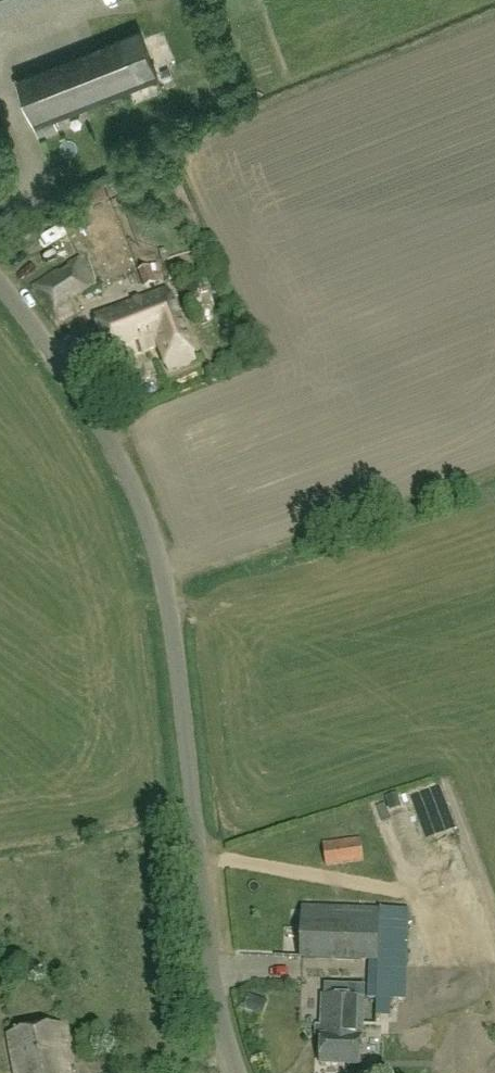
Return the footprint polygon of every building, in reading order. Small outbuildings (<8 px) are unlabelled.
[(17,79),(38,134),(58,127),(55,118),(158,78),(140,31),(17,79)] [(92,199),(108,193),(103,181),(87,187),(92,199)] [(60,274),(58,271),(32,287),(56,328),(79,314),(74,303),(98,284),(81,256),(67,264),(69,267),(60,274)] [(165,282),(159,265),(138,272),(144,290),(165,282)] [(167,291),(96,318),(114,364),(159,347),(168,371),(194,362),(167,291)] [(360,838),(322,844),(324,865),(363,860),(360,838)] [(382,906),(382,892),(311,891),(311,905),(382,906)] [(303,907),(300,962),(369,964),(367,999),(402,1000),(403,969),(403,966),(395,966),(397,911),(376,910),(303,907)] [(322,997),(319,1066),(362,1068),(365,999),(365,987),(326,985),(326,997),(322,997)] [(14,1072),(71,1072),(62,1027),(7,1036),(14,1072)]
